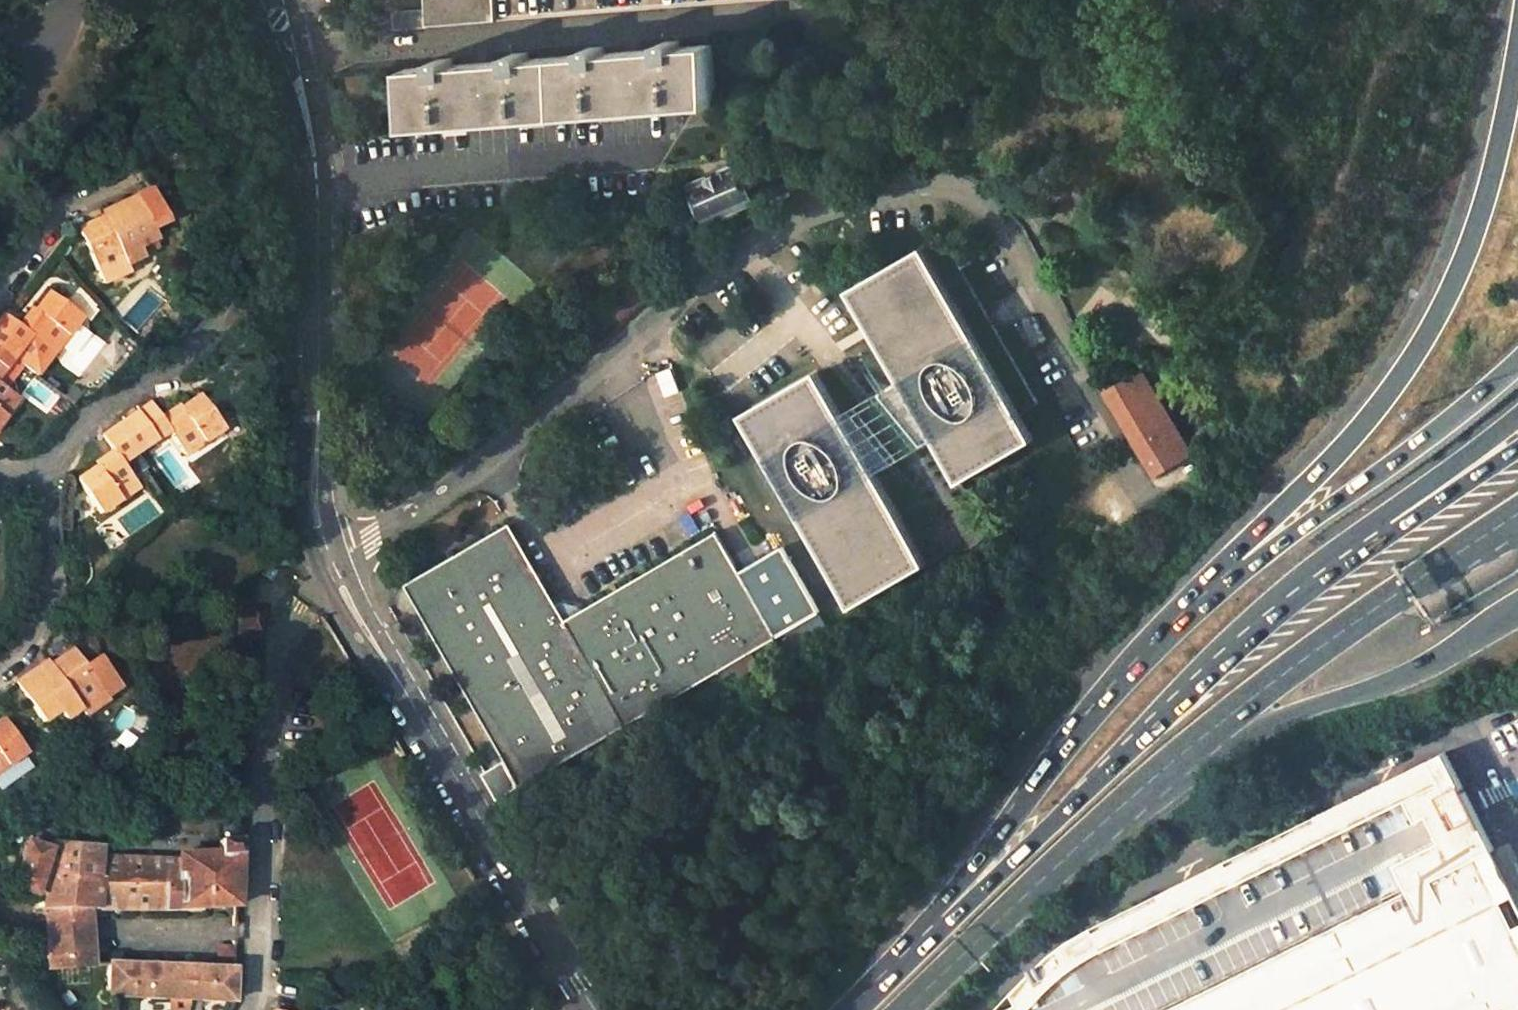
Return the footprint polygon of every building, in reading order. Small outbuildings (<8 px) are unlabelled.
[(434,3),(403,4),(404,20),(747,0),(434,0),(434,3)] [(411,61),(414,118),(716,106),(713,45),(684,47),(684,40),(669,40),(670,47),(607,49),(607,44),(590,44),(590,51),(533,53),(534,48),(517,48),(517,56),(455,58),(455,51),(442,52),(443,59),(411,61)] [(737,168),(692,187),(708,220),(752,201),(737,168)] [(142,254),(138,247),(156,238),(151,228),(167,220),(151,187),(110,207),(117,221),(108,225),(104,216),(78,227),(104,282),(130,271),(126,264),(143,256),(142,254)] [(102,210),(104,216),(108,225),(117,221),(110,207),(105,209),(102,210)] [(142,254),(160,246),(156,238),(138,247),(142,254)] [(920,447),(933,440),(960,484),(1035,439),(921,247),(846,292),(899,383),(878,396),(920,447)] [(21,349),(31,336),(54,353),(82,317),(49,291),(22,327),(4,314),(0,320),(0,332),(21,349)] [(0,332),(0,363),(7,368),(21,349),(0,332)] [(815,373),(740,417),(854,610),(910,576),(929,565),(917,544),(876,474),(897,461),(855,409),(842,417),(815,373)] [(20,399),(0,384),(0,426),(20,399)] [(1182,462),(1136,384),(1109,399),(1155,477),(1182,462)] [(145,406),(138,411),(157,440),(170,431),(187,454),(225,428),(201,394),(164,419),(152,402),(145,406)] [(138,411),(117,426),(137,454),(157,440),(138,411)] [(108,432),(103,435),(116,454),(78,480),(102,514),(140,487),(124,464),(137,454),(117,426),(108,432)] [(510,527),(407,587),(524,787),(821,614),(784,550),(741,574),(718,534),(585,611),(556,606),(510,527)] [(281,568),(270,563),(265,574),(276,580),(281,568)] [(269,605),(242,601),(238,633),(264,637),(269,605)] [(29,677),(19,684),(46,723),(62,712),(68,721),(83,710),(88,717),(111,700),(109,698),(88,667),(76,650),(53,667),(59,675),(51,681),(42,668),(29,677)] [(102,657),(88,667),(109,698),(123,687),(102,657)] [(49,662),(42,668),(51,681),(59,675),(53,667),(49,662)] [(30,754),(6,720),(0,724),(0,775),(30,754)] [(1495,847),(1446,752),(1114,917),(1073,939),(1050,957),(998,1009),(1517,1009),(1517,895),(1495,847)] [(54,851),(33,844),(18,888),(51,898),(50,911),(53,912),(55,971),(98,967),(94,910),(112,911),(128,909),(157,909),(157,912),(170,912),(171,913),(210,913),(211,909),(244,906),(245,855),(244,854),(244,840),(223,841),(223,853),(184,855),(183,861),(182,861),(98,857),(99,846),(55,843),(54,851)] [(240,970),(115,965),(113,998),(174,1000),(192,1000),(238,1002),(240,970)] [(174,1000),(174,1009),(190,1009),(192,1000),(174,1000)]
